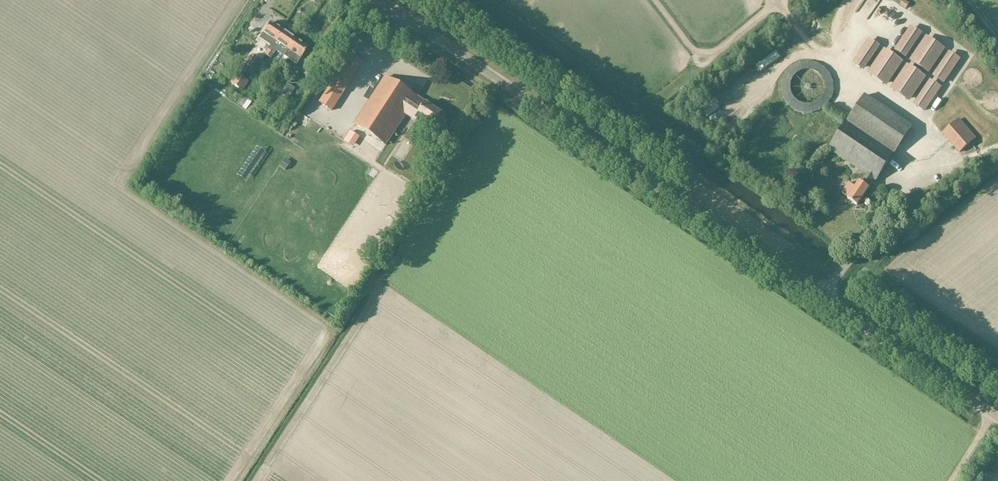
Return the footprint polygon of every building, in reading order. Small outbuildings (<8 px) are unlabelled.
[(270,23),(260,39),(271,46),(272,47),(276,42),(283,32),(270,23)] [(896,51),(902,56),(918,32),(912,28),(896,51)] [(284,57),(295,40),(283,32),(276,42),(272,47),(271,46),(265,55),(271,59),(276,51),(284,57)] [(913,63),(925,71),(941,47),(929,39),(913,63)] [(301,59),(308,49),(295,40),(284,57),(296,65),(301,59)] [(854,64),(860,69),(876,45),(870,40),(854,64)] [(871,76),(883,84),(899,60),(887,52),(871,76)] [(936,79),(942,83),(958,59),(952,55),(936,79)] [(253,56),(246,66),(254,72),(261,61),(253,56)] [(332,111),(362,64),(349,56),(319,104),(332,111)] [(894,91),(906,100),(922,76),(910,67),(894,91)] [(206,74),(204,75),(206,80),(214,77),(210,68),(205,70),(206,74)] [(756,78),(755,85),(763,86),(763,88),(768,89),(770,76),(762,75),(762,79),(756,78)] [(425,102),(418,98),(386,78),(354,125),(386,145),(406,116),(434,134),(442,122),(438,120),(442,114),(436,110),(437,108),(426,101),(425,102)] [(236,92),(240,95),(248,86),(244,83),(236,92)] [(917,107),(923,111),(939,87),(933,83),(917,107)] [(286,84),(278,97),(286,103),(294,90),(286,84)] [(705,111),(710,116),(729,95),(724,90),(705,111)] [(864,174),(859,182),(868,189),(874,180),(875,182),(912,128),(865,96),(828,150),(864,174)] [(235,108),(247,113),(250,105),(239,100),(235,108)] [(958,120),(943,134),(959,153),(975,139),(958,120)] [(359,138),(350,132),(343,142),(352,148),(359,138)] [(400,150),(408,155),(419,140),(411,135),(400,150)] [(754,143),(746,148),(753,160),(762,155),(754,143)] [(760,166),(770,156),(765,151),(755,161),(760,166)] [(898,154),(896,158),(902,162),(902,163),(911,169),(915,164),(898,154)] [(764,165),(768,171),(779,163),(775,158),(764,165)] [(857,206),(868,189),(859,182),(855,188),(848,183),(842,193),(848,198),(847,199),(857,206)]
